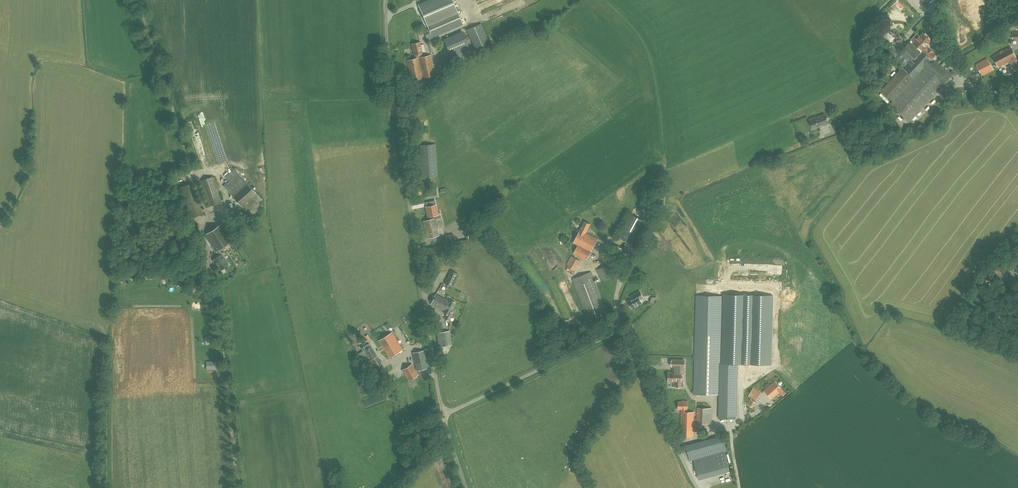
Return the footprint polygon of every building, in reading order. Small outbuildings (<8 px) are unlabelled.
[(463,25),(457,10),(453,0),(431,0),(419,5),(426,23),(429,28),(424,30),(428,40),(463,25)] [(901,11),(907,6),(903,0),(902,0),(896,4),(901,11)] [(490,42),(481,23),(467,30),(475,48),(490,42)] [(444,39),(453,61),(472,53),(466,40),(462,31),(444,39)] [(923,32),(920,36),(917,39),(925,46),(923,49),(924,49),(922,51),(924,52),(923,53),(925,54),(926,56),(927,55),(928,57),(927,59),(932,63),(935,60),(932,58),(935,55),(926,46),(931,40),(923,32)] [(920,36),(917,33),(904,48),(914,58),(905,69),(902,67),(881,90),(893,101),(890,104),(909,122),(952,75),(935,60),(932,63),(927,59),(928,57),(927,55),(926,56),(925,54),(923,53),(924,52),(922,51),(924,49),(923,49),(925,46),(917,39),(920,36)] [(415,55),(416,58),(406,60),(411,81),(435,75),(431,55),(419,57),(418,54),(422,53),(420,42),(412,44),(415,55)] [(1017,69),(1017,61),(1010,46),(992,55),(998,67),(1009,62),(1014,71),(1017,69)] [(993,70),(987,58),(976,64),(982,76),(993,70)] [(446,74),(454,67),(450,63),(442,70),(446,74)] [(819,127),(828,123),(825,114),(816,117),(815,116),(810,119),(813,127),(818,125),(819,127)] [(437,176),(435,144),(420,145),(422,177),(437,176)] [(225,188),(233,197),(242,206),(251,217),(263,206),(260,202),(263,200),(256,193),(248,183),(240,174),(225,188)] [(222,202),(213,176),(202,180),(210,206),(222,202)] [(204,214),(193,183),(180,187),(190,218),(204,214)] [(425,198),(437,196),(436,189),(424,191),(425,198)] [(431,206),(427,206),(426,207),(427,209),(428,217),(437,215),(438,214),(437,210),(435,200),(430,202),(431,206)] [(456,210),(459,218),(464,216),(461,207),(456,210)] [(645,221),(631,214),(619,236),(633,244),(645,221)] [(440,235),(435,218),(423,221),(427,238),(440,235)] [(587,259),(598,239),(586,233),(590,224),(585,221),(574,242),(578,245),(574,253),(587,259)] [(218,255),(221,254),(219,249),(233,241),(222,224),(205,235),(216,251),(218,255)] [(447,239),(443,239),(445,250),(450,249),(450,252),(457,250),(455,242),(453,234),(446,235),(447,239)] [(1006,244),(1008,251),(1017,248),(1017,243),(1017,241),(1006,244)] [(630,265),(638,250),(626,243),(623,248),(618,245),(612,255),(620,260),(630,265)] [(437,257),(445,255),(443,245),(435,247),(437,257)] [(436,257),(434,247),(426,248),(428,259),(436,257)] [(239,264),(243,262),(238,253),(234,255),(239,264)] [(221,254),(218,255),(212,259),(217,266),(220,270),(228,265),(221,254)] [(1008,269),(1016,259),(1009,254),(1001,263),(1008,269)] [(575,271),(581,260),(573,256),(572,259),(570,257),(567,264),(568,265),(567,267),(575,271)] [(204,258),(191,263),(195,273),(207,268),(204,258)] [(617,274),(613,263),(598,269),(603,280),(617,274)] [(545,271),(550,279),(554,277),(550,269),(545,271)] [(457,273),(451,270),(445,283),(451,286),(457,273)] [(606,310),(591,271),(572,279),(587,318),(606,310)] [(428,285),(435,284),(433,272),(427,273),(428,285)] [(636,297),(628,301),(632,308),(637,305),(638,306),(642,303),(640,299),(643,297),(640,291),(634,294),(636,297)] [(984,296),(976,291),(970,300),(978,305),(984,296)] [(449,297),(447,300),(436,294),(431,304),(444,310),(444,312),(446,314),(444,318),(449,321),(453,313),(451,311),(455,302),(450,300),(451,298),(449,297)] [(770,366),(772,297),(752,296),(750,365),(770,366)] [(452,344),(450,330),(437,332),(439,346),(452,344)] [(392,332),(379,340),(389,357),(403,349),(392,332)] [(738,363),(721,363),(721,336),(695,335),(694,393),(693,393),(693,394),(719,394),(719,418),(736,418),(738,363)] [(371,360),(374,358),(377,356),(370,346),(364,349),(371,360)] [(428,368),(424,350),(413,353),(417,370),(428,368)] [(625,360),(629,355),(627,353),(623,350),(619,355),(625,360)] [(371,360),(370,360),(372,364),(370,365),(374,373),(376,372),(378,376),(386,371),(379,360),(377,361),(374,358),(371,360)] [(681,379),(681,371),(682,371),(683,367),(684,367),(684,360),(673,359),(673,366),(673,372),(669,372),(669,381),(676,381),(677,379),(681,379)] [(408,381),(419,375),(412,364),(402,370),(408,381)] [(782,396),(786,393),(775,381),(764,391),(772,399),(779,392),(782,396)] [(749,396),(756,400),(761,392),(753,387),(749,396)] [(697,418),(694,418),(694,412),(687,412),(687,409),(688,401),(684,401),(678,401),(678,409),(682,409),(681,436),(693,436),(694,423),(711,424),(712,408),(697,407),(697,418)] [(725,451),(726,450),(722,435),(686,445),(691,460),(693,460),(725,451)] [(693,460),(699,480),(730,471),(725,451),(693,460)]
